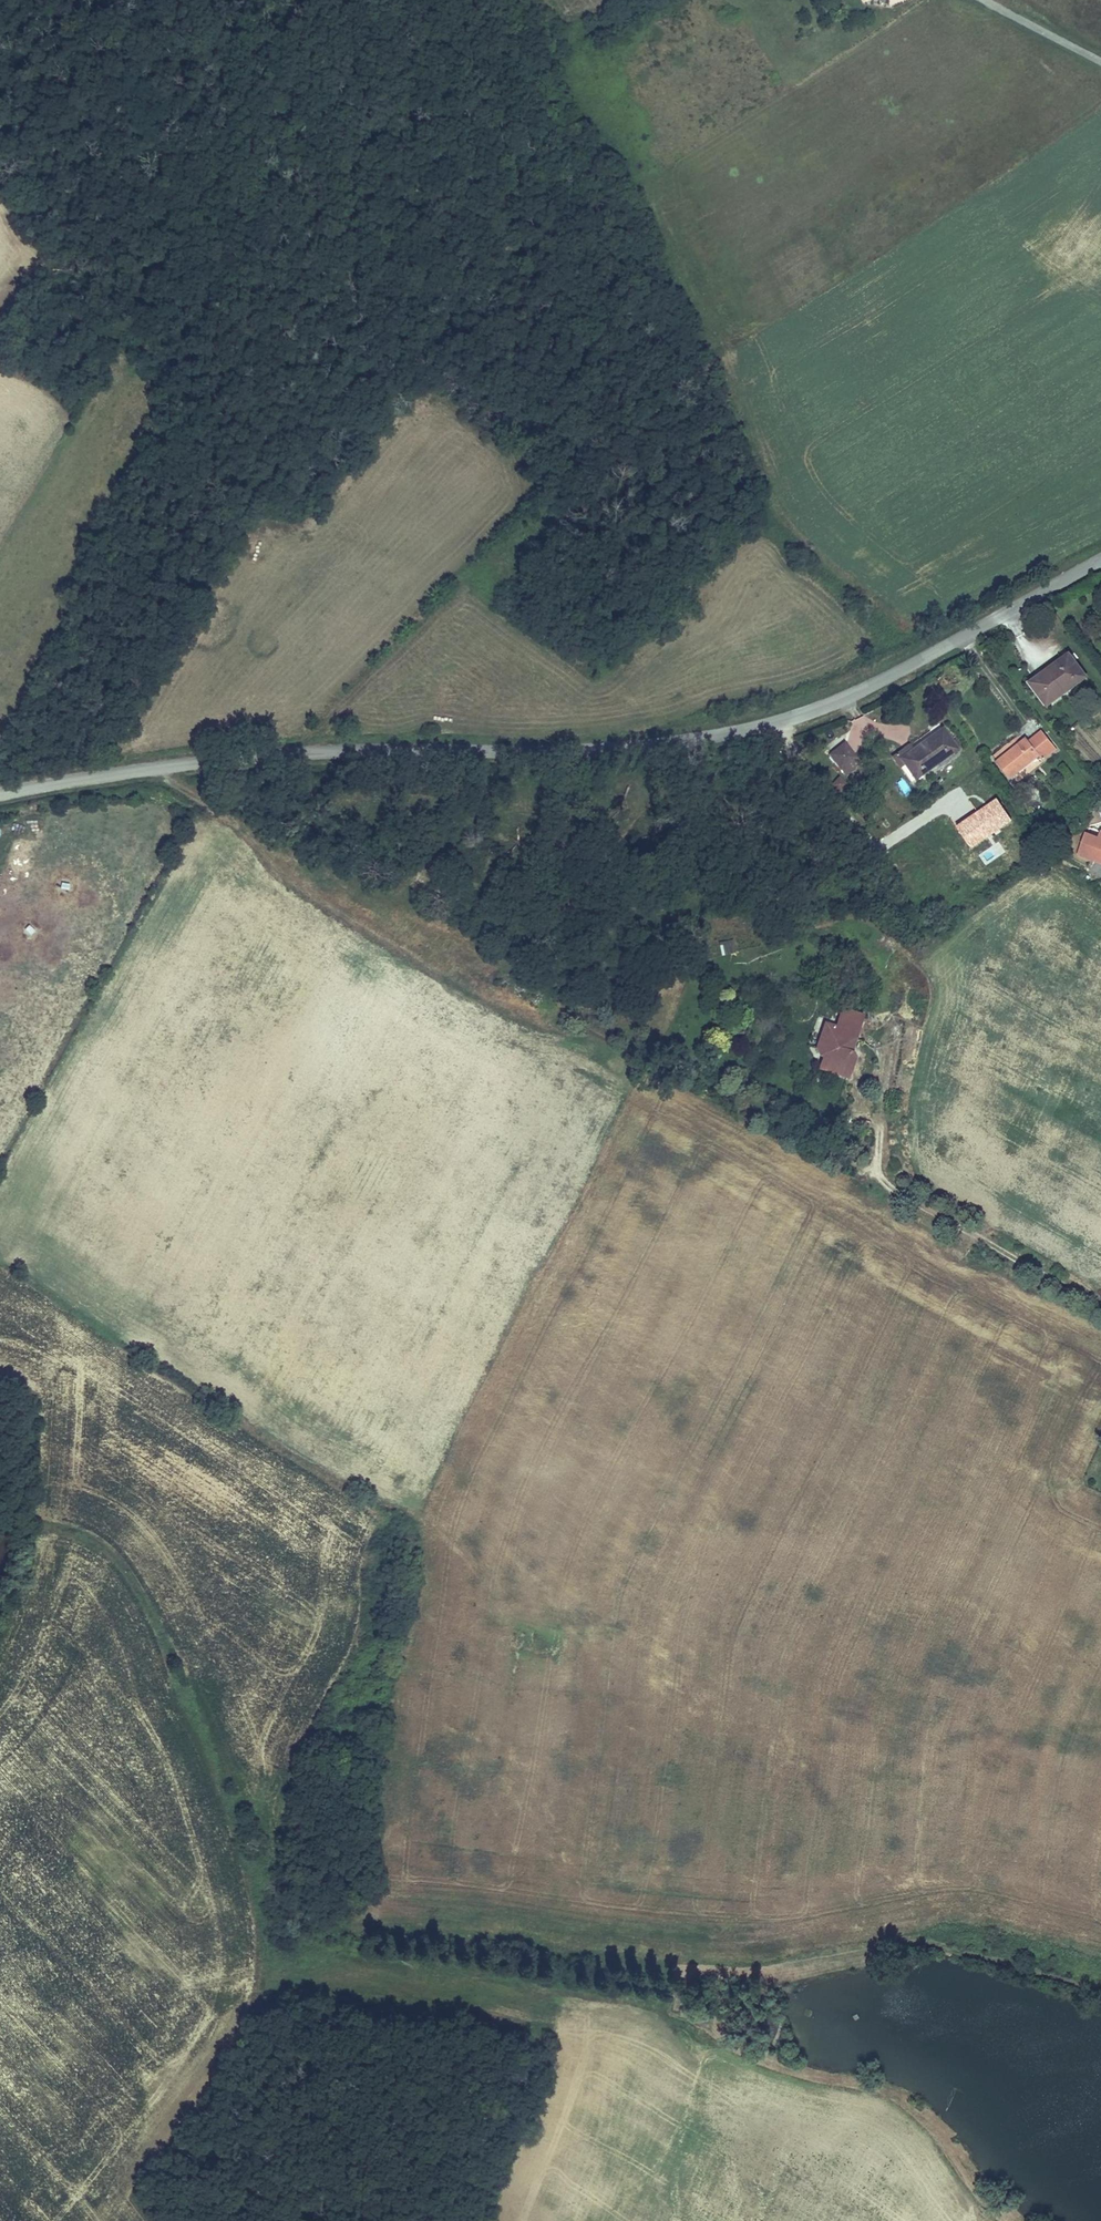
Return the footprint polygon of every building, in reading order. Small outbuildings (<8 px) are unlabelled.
[(1037,684),(1052,704),(1088,674),(1071,653),(1053,667),(1055,669),(1037,684)] [(909,755),(924,774),(962,742),(946,722),(917,745),(919,747),(909,755)] [(1000,759),(1012,774),(1040,751),(1046,759),(1059,748),(1044,730),(1031,740),(1028,736),(1000,759)] [(838,753),(846,764),(860,753),(851,742),(838,753)] [(1099,829),(1098,833),(1085,829),(1076,856),(1100,864),(1100,830),(1099,829)] [(978,875),(973,879),(980,889),(985,885),(978,875)] [(964,911),(972,905),(962,890),(954,895),(964,911)] [(927,903),(915,912),(924,923),(935,914),(927,903)] [(844,1077),(864,1089),(875,1070),(873,1065),(869,1062),(872,1056),(876,1055),(890,1030),(870,1019),(861,1036),(851,1031),(838,1055),(841,1062),(849,1067),(844,1077)]
